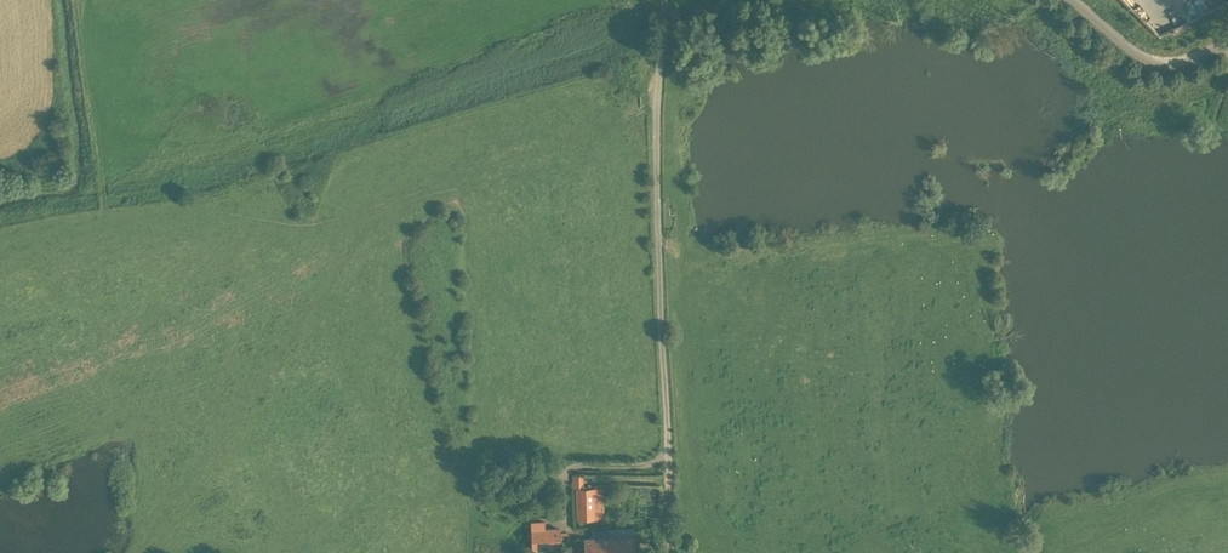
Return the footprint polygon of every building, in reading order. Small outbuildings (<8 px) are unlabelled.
[(596,488),(582,488),(575,488),(575,489),(576,520),(597,519),(596,488)] [(608,552),(634,552),(633,536),(632,536),(632,527),(609,529),(608,529),(609,537),(607,537),(608,552)] [(532,534),(532,549),(561,547),(560,533),(532,534)] [(585,539),(586,552),(608,552),(607,537),(585,539)]
